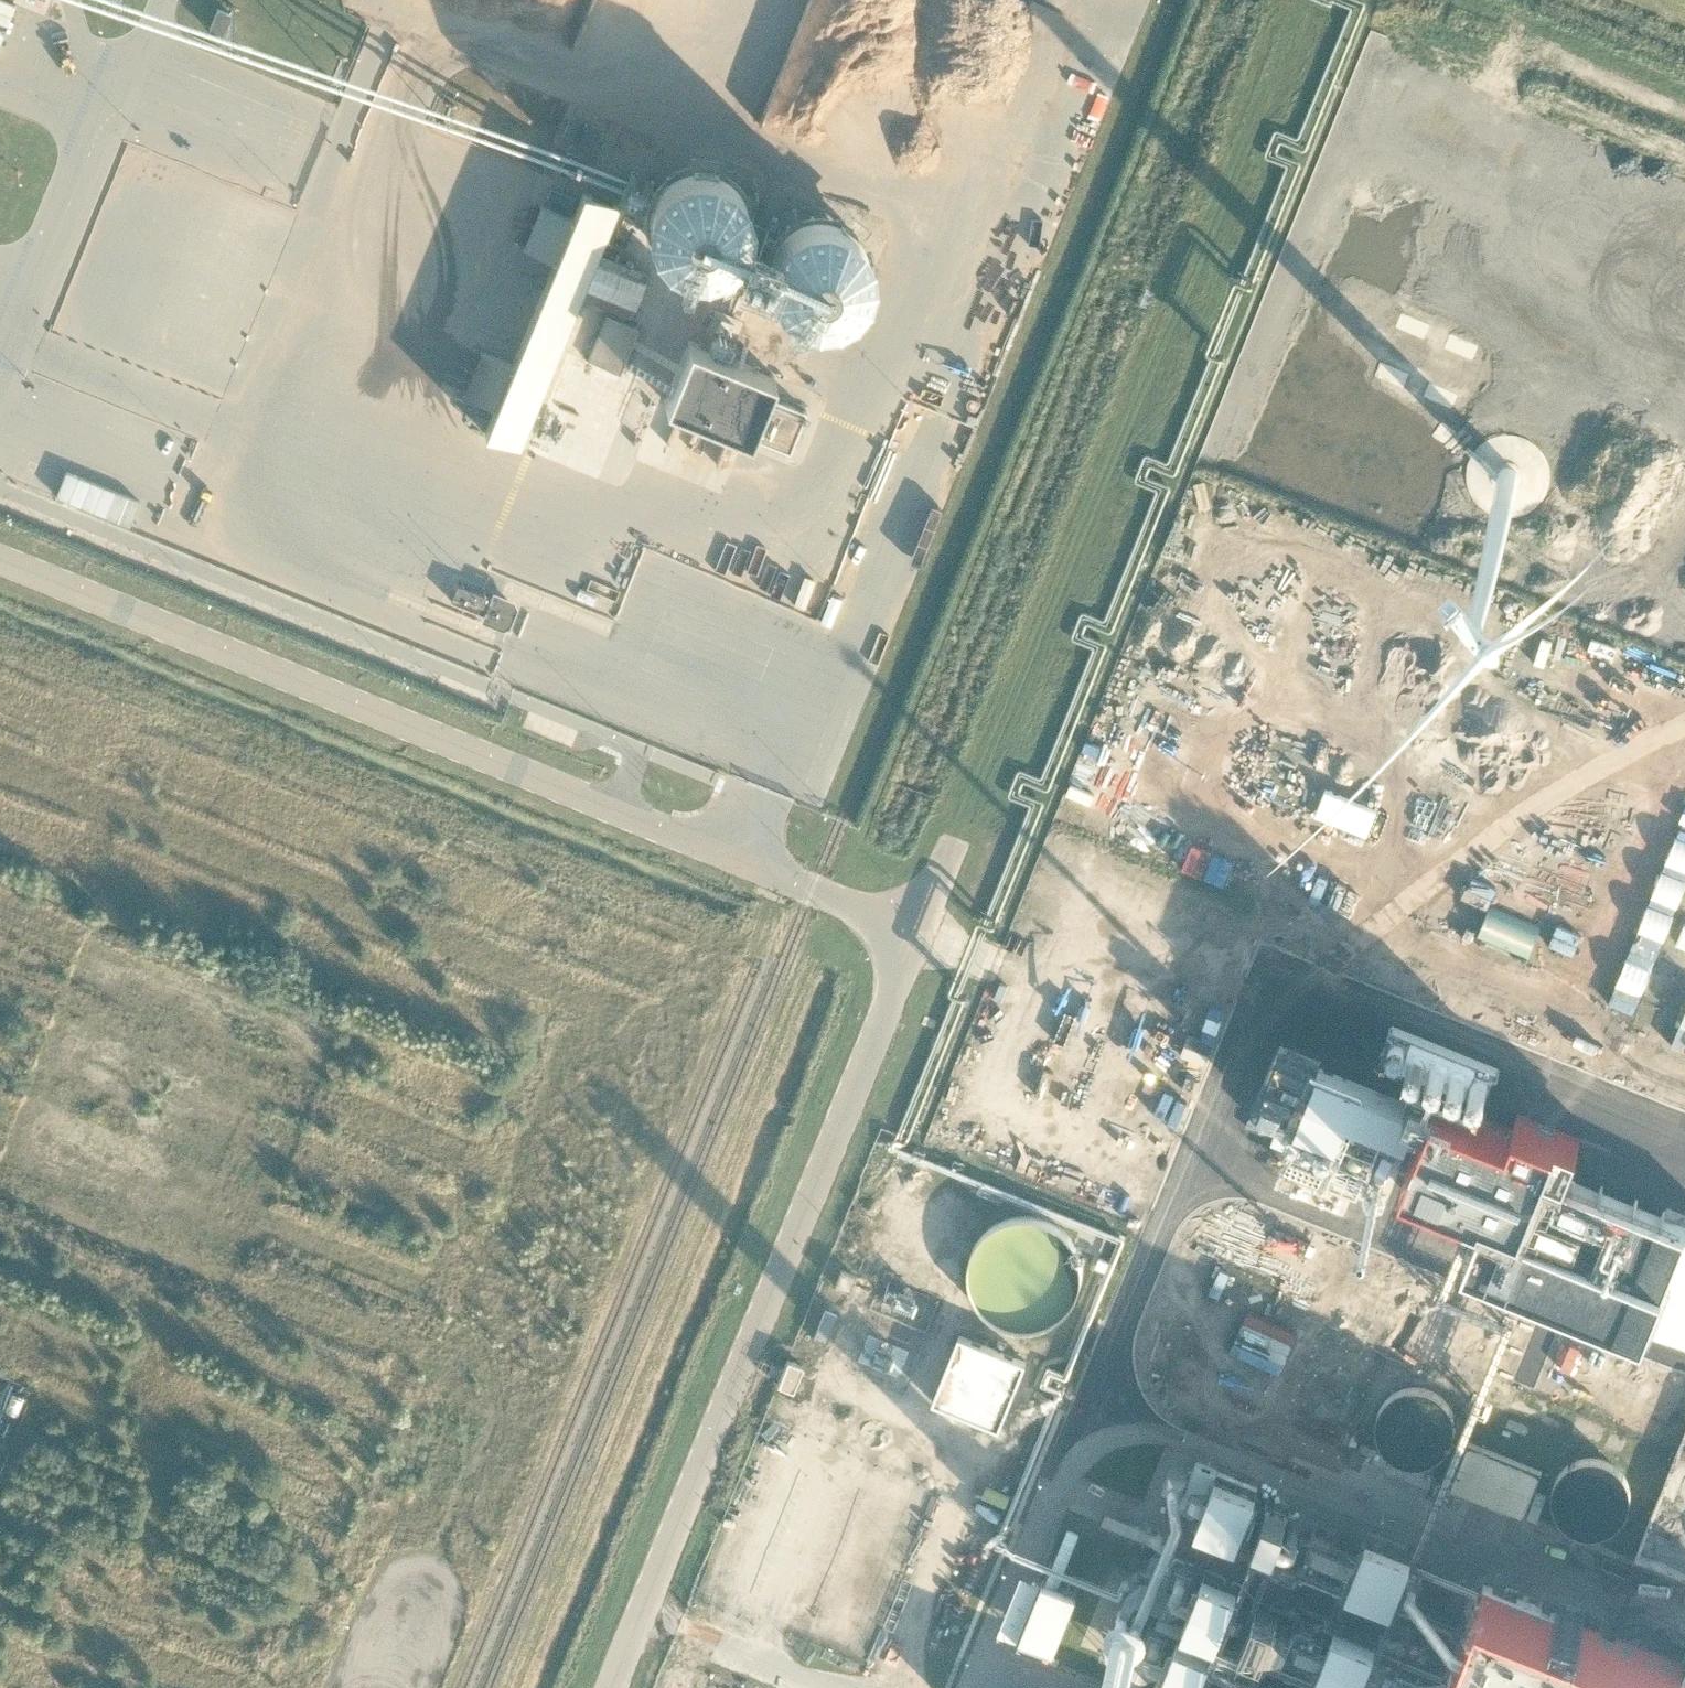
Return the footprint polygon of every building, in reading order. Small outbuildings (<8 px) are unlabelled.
[(11,13),(15,3),(7,0),(0,0),(0,9),(11,13)] [(209,28),(223,33),(232,13),(218,7),(209,28)] [(7,23),(11,13),(0,9),(0,20),(7,23)] [(798,174),(676,162),(673,193),(669,203),(665,239),(709,257),(732,260),(748,267),(740,266),(842,310),(900,316),(907,300),(918,301),(920,273),(923,266),(927,234),(908,225),(905,232),(903,249),(902,248),(861,231),(862,215),(814,211),(817,183),(798,174)] [(619,204),(584,190),(485,431),(520,445),(619,204)] [(766,393),(774,373),(689,338),(664,399),(749,433),(748,434),(790,451),(807,410),(766,393)] [(578,349),(536,451),(598,476),(639,374),(578,349)] [(1498,469),(1497,473),(1498,478),(1500,481),(1504,484),(1508,485),(1512,484),(1515,482),(1518,479),(1519,474),(1518,470),(1516,467),(1513,464),(1509,463),(1504,464),(1501,466),(1498,469)] [(484,616),(502,623),(507,621),(513,606),(512,602),(493,594),(491,597),(457,583),(451,599),(485,612),(484,616)] [(1635,938),(1660,948),(1684,886),(1684,828),(1681,827),(1638,930),(1635,938)] [(1673,1043),(1684,1048),(1684,1013),(1673,1043)] [(1277,1109),(1291,1115),(1280,1142),(1333,1163),(1353,1114),(1418,1139),(1405,1171),(1458,1192),(1449,1215),(1462,1221),(1471,1198),(1484,1202),(1466,1247),(1684,1333),(1684,1219),(1565,1172),(1580,1136),(1517,1111),(1512,1125),(1435,1095),(1429,1111),(1297,1058),(1277,1109)] [(986,1215),(978,1315),(1092,1325),(1100,1224),(986,1215)] [(842,1267),(835,1284),(849,1289),(856,1273),(842,1267)] [(825,1308),(814,1337),(825,1342),(837,1313),(825,1308)] [(1337,1321),(1290,1444),(1346,1465),(1392,1342),(1337,1321)] [(1027,1360),(960,1333),(933,1400),(1000,1427),(1027,1360)] [(1396,1459),(1402,1462),(1408,1464),(1415,1465),(1421,1464),(1428,1463),(1434,1460),(1440,1457),(1445,1453),(1449,1447),(1453,1442),(1455,1435),(1456,1429),(1457,1422),(1456,1416),(1454,1409),(1451,1403),(1447,1398),(1442,1393),(1437,1389),(1431,1386),(1424,1385),(1418,1384),(1411,1384),(1404,1385),(1398,1388),(1392,1391),(1387,1396),(1383,1401),(1380,1407),(1377,1413),(1376,1419),(1376,1426),(1377,1433),(1378,1439),(1381,1445),(1385,1450),(1390,1455),(1396,1459)] [(1467,1446),(1451,1486),(1524,1515),(1540,1476),(1467,1446)] [(1583,1533),(1589,1534),(1596,1534),(1602,1533),(1609,1531),(1614,1527),(1619,1523),(1624,1518),(1627,1512),(1629,1506),(1631,1500),(1631,1493),(1630,1486),(1628,1480),(1625,1474),(1621,1469),(1616,1465),(1610,1461),(1604,1458),(1598,1457),(1591,1456),(1585,1457),(1578,1459),(1572,1462),(1567,1466),(1562,1470),(1558,1476),(1555,1482),(1553,1488),(1553,1495),(1553,1501),(1555,1508),(1557,1514),(1561,1519),(1565,1524),(1571,1528),(1576,1531),(1583,1533)] [(1260,1487),(1219,1470),(1208,1497),(1199,1519),(1240,1536),(1250,1513),(1260,1487)] [(1416,1549),(1370,1530),(1360,1555),(1350,1580),(1395,1598),(1406,1572),(1416,1549)] [(1195,1589),(1185,1614),(1219,1628),(1229,1602),(1240,1576),(1205,1563),(1195,1589)] [(1684,1664),(1484,1583),(1442,1687),(1675,1687),(1684,1664)] [(1328,1640),(1318,1665),(1359,1681),(1369,1656),(1379,1632),(1338,1615),(1328,1640)] [(1158,1678),(1183,1687),(1194,1687),(1204,1664),(1213,1641),(1179,1628),(1170,1651),(1158,1678)] [(1684,1664),(1675,1687),(1684,1687),(1684,1663),(1684,1664)] [(1313,1678),(1309,1687),(1337,1687),(1313,1678)]
